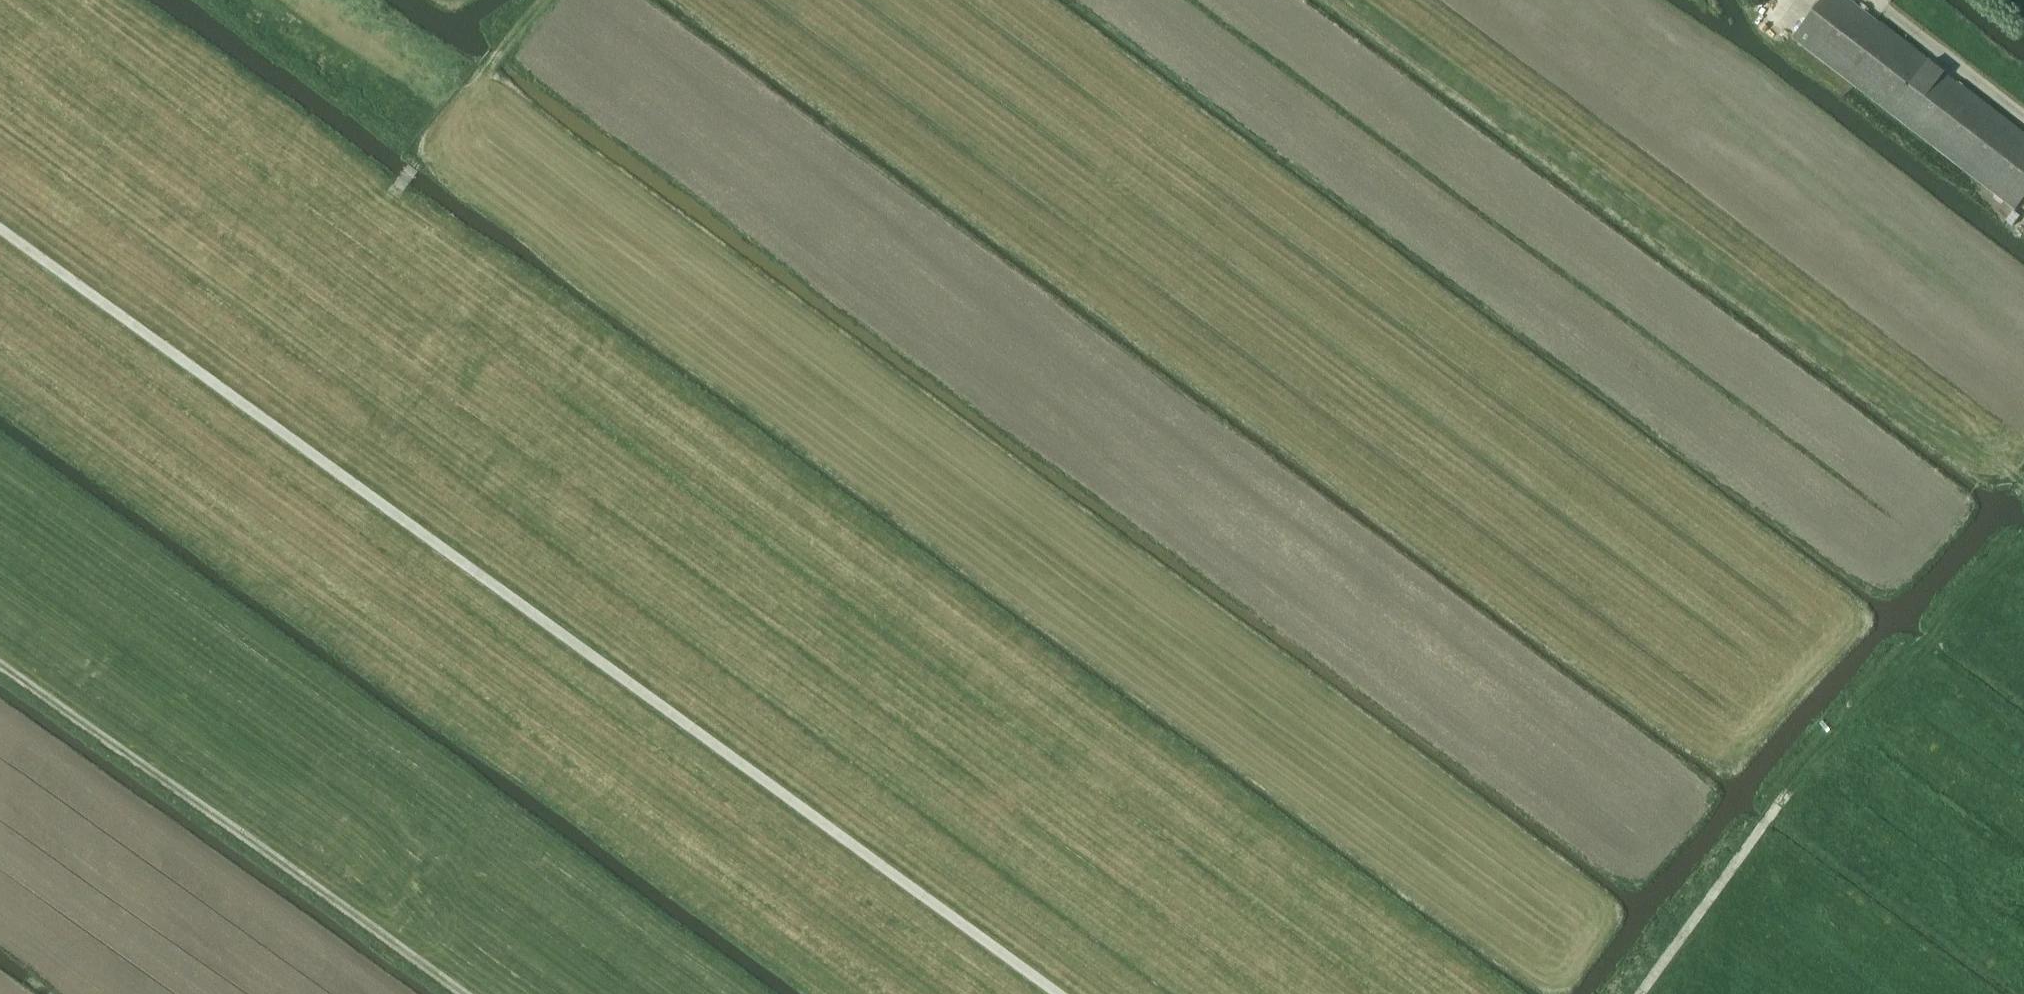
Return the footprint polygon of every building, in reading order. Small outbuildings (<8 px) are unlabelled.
[(1792,39),(2014,211),(2023,198),(2023,137),(1846,0),(1823,0),(1792,39)]
